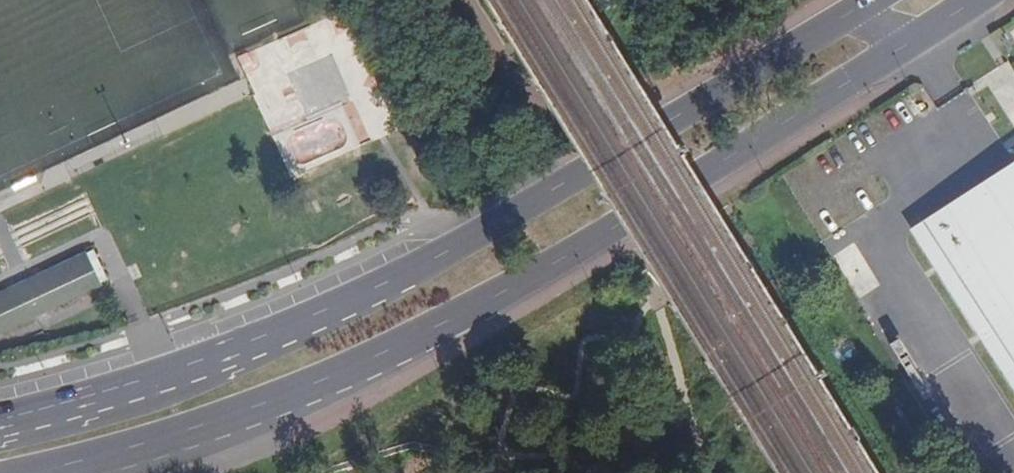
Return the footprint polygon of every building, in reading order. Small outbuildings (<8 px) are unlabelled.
[(909,229),(1013,392),(1013,162),(909,229)] [(85,251),(0,291),(0,334),(102,287),(85,251)]
